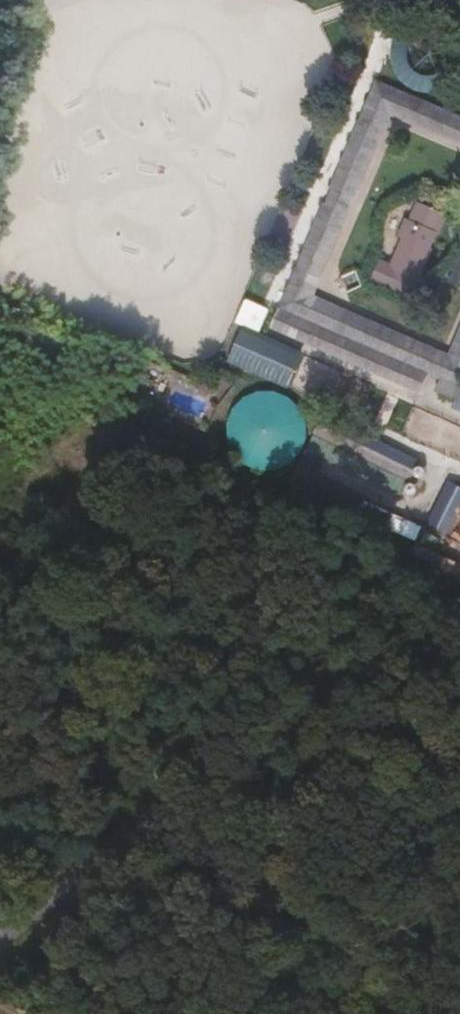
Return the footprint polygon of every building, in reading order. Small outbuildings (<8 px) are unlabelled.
[(408,85),(439,89),(445,42),(395,35),(391,67),(410,69),(408,85)] [(382,81),(336,186),(355,195),(390,111),(397,108),(459,135),(459,114),(382,81)] [(355,195),(336,186),(330,201),(348,210),(355,195)] [(282,308),(430,371),(438,355),(313,300),(311,292),(348,210),(330,201),(282,308)] [(423,201),(414,221),(407,240),(399,257),(427,269),(451,214),(423,201)] [(407,240),(414,221),(409,219),(402,237),(407,240)] [(228,361),(289,383),(302,347),(242,325),(228,361)] [(443,376),(459,384),(459,353),(459,355),(450,360),(443,376)] [(430,371),(443,376),(450,360),(438,355),(430,371)] [(404,431),(413,404),(371,389),(361,415),(404,431)] [(400,475),(410,457),(338,420),(328,439),(400,475)] [(431,521),(459,536),(459,489),(450,484),(431,521)] [(399,519),(395,530),(417,537),(421,525),(399,519)]
